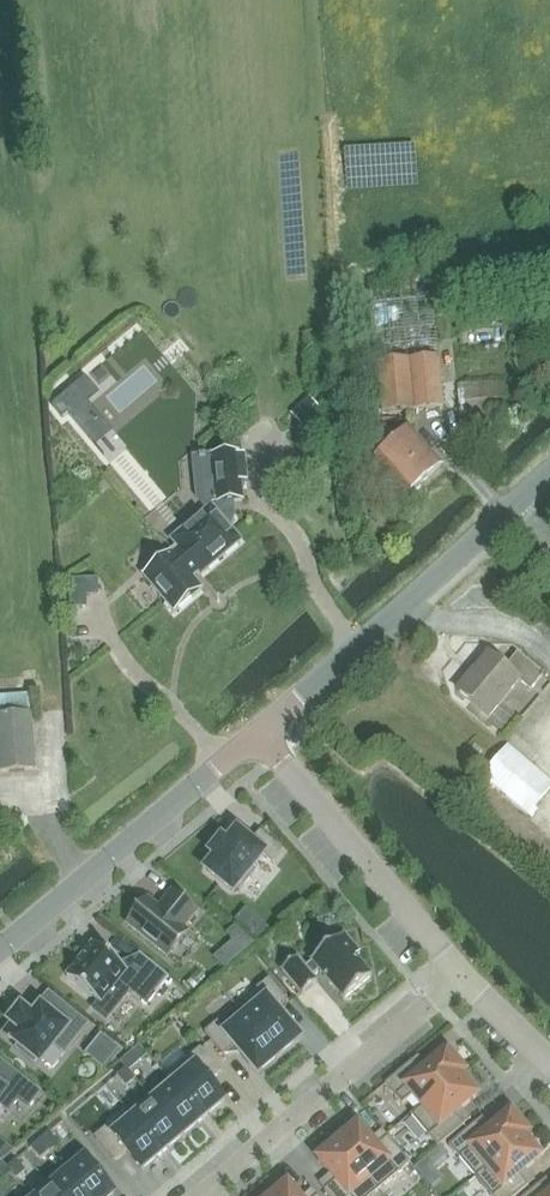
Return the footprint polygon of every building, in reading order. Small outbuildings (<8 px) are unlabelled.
[(378,363),(382,413),(444,407),(439,356),(432,284),(370,290),(378,363)] [(458,385),(460,420),(515,417),(510,382),(458,385)] [(311,396),(293,413),(307,429),(325,412),(311,396)] [(409,428),(376,457),(408,494),(442,465),(409,428)] [(144,575),(175,612),(202,589),(193,579),(200,573),(201,575),(240,541),(226,524),(233,517),(232,501),(243,500),(241,482),(246,481),(244,454),(238,454),(238,452),(199,456),(199,460),(206,459),(205,456),(212,455),(217,503),(212,508),(211,507),(172,540),(178,548),(171,553),(171,552),(144,575)] [(543,676),(517,655),(506,669),(489,655),(458,691),(489,717),(518,681),(531,691),(543,676)] [(36,770),(31,693),(0,695),(0,772),(36,770)] [(508,747),(483,776),(528,814),(549,789),(549,783),(508,747)] [(262,855),(273,863),(283,850),(260,832),(251,844),(237,832),(227,845),(222,840),(212,853),(217,857),(207,870),(233,891),(236,887),(240,890),(255,871),(251,868),(262,855)] [(188,931),(184,928),(197,912),(172,891),(159,908),(148,899),(127,924),(168,957),(188,931)] [(320,971),(344,1000),(372,977),(356,957),(360,954),(344,934),(311,962),(312,962),(305,967),(297,958),(282,971),(302,995),(317,982),(313,977),(320,971)] [(93,944),(67,977),(100,1004),(94,1012),(105,1021),(130,990),(139,978),(156,992),(154,993),(156,994),(169,977),(140,954),(139,955),(141,957),(133,967),(130,965),(126,970),(93,944)] [(288,1001),(268,978),(256,989),(258,991),(237,1008),(278,1055),(299,1037),(277,1011),(288,1001)] [(37,1006),(40,1009),(33,1018),(21,1009),(10,1022),(12,1023),(4,1033),(19,1045),(16,1049),(34,1064),(37,1060),(40,1062),(53,1045),(65,1054),(88,1025),(48,992),(37,1006)] [(217,1021),(204,1032),(224,1055),(235,1046),(257,1072),(278,1055),(237,1008),(219,1024),(217,1021)] [(106,1022),(90,1045),(109,1058),(125,1035),(106,1022)] [(218,1072),(199,1049),(167,1076),(202,1118),(223,1101),(207,1082),(218,1072)] [(412,1117),(460,1076),(465,1073),(461,1068),(464,1065),(454,1054),(451,1056),(447,1051),(421,1073),(412,1062),(385,1084),(402,1105),(413,1096),(422,1106),(411,1115),(412,1117)] [(11,1114),(20,1103),(28,1110),(41,1093),(8,1067),(0,1078),(0,1106),(11,1114)] [(126,1067),(121,1071),(131,1083),(136,1079),(126,1067)] [(121,1071),(117,1075),(126,1087),(131,1083),(121,1071)] [(460,1076),(412,1117),(438,1148),(465,1125),(455,1114),(476,1096),(473,1091),(476,1088),(466,1077),(463,1079),(460,1076)] [(202,1118),(172,1084),(153,1101),(182,1135),(202,1118)] [(182,1135),(153,1101),(133,1117),(162,1152),(182,1135)] [(476,1178),(524,1138),(529,1134),(524,1129),(527,1126),(518,1115),(515,1117),(511,1112),(485,1134),(475,1123),(449,1146),(476,1178)] [(107,1127),(94,1137),(114,1160),(125,1151),(141,1170),(162,1152),(133,1117),(113,1134),(107,1127)] [(379,1190),(410,1164),(388,1137),(377,1146),(359,1125),(354,1129),(351,1126),(340,1136),(342,1139),(338,1142),(379,1190)] [(59,1143),(50,1132),(40,1140),(50,1151),(59,1143)] [(491,1195),(517,1195),(528,1186),(519,1175),(541,1157),(537,1152),(540,1150),(530,1138),(527,1141),(524,1138),(476,1178),(491,1195)] [(40,1140),(31,1148),(40,1159),(50,1151),(40,1140)] [(379,1190),(338,1142),(334,1146),(331,1142),(320,1152),(323,1155),(318,1159),(336,1181),(325,1190),(330,1195),(372,1195),(379,1190)] [(84,1159),(67,1173),(87,1195),(110,1195),(113,1194),(84,1159)] [(17,1160),(7,1168),(16,1179),(26,1171),(17,1160)] [(67,1173),(51,1187),(58,1195),(87,1195),(67,1173)] [(288,1184),(283,1188),(281,1185),(269,1195),(270,1195),(298,1195),(288,1184)] [(549,1195),(539,1184),(526,1195),(549,1195),(549,1194),(549,1195)] [(51,1187),(40,1195),(58,1195),(51,1187)]
